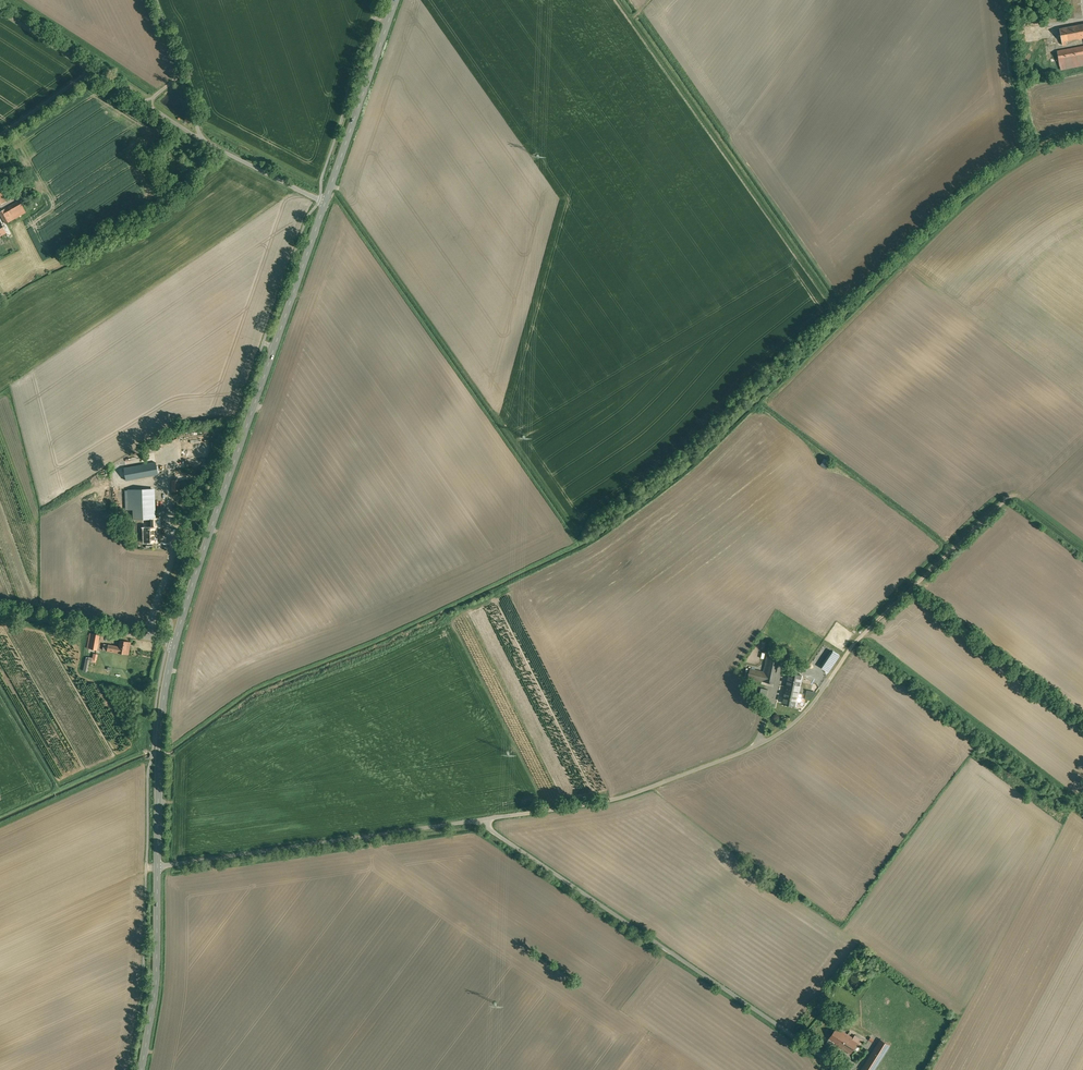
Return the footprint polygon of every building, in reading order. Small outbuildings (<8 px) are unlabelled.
[(1082,16),(1082,15),(1081,0),(1064,0),(1066,18),(1082,16)] [(1059,29),(1062,46),(1067,45),(1066,42),(1082,39),(1082,25),(1059,29)] [(1057,51),(1061,71),(1082,67),(1082,46),(1057,51)] [(0,212),(0,215),(5,225),(26,214),(19,202),(0,212)] [(826,460),(821,465),(826,470),(831,465),(826,460)] [(158,475),(156,463),(124,469),(126,481),(158,475)] [(181,480),(171,480),(171,493),(181,493),(181,480)] [(147,521),(154,520),(153,490),(130,490),(130,508),(133,508),(133,521),(147,521)] [(147,530),(143,530),(144,544),(156,544),(155,530),(154,530),(147,530)] [(100,635),(89,634),(87,649),(98,651),(100,635)] [(118,648),(107,646),(106,652),(128,656),(130,642),(119,640),(118,648)] [(840,657),(832,652),(821,668),(830,673),(840,657)] [(780,658),(766,656),(763,672),(751,669),(749,680),(762,682),(761,685),(775,687),(780,658)] [(804,676),(789,673),(783,704),(797,707),(804,676)] [(813,1013),(809,1010),(805,1015),(809,1018),(813,1013)] [(839,1027),(830,1040),(851,1054),(860,1041),(839,1027)] [(881,1039),(863,1069),(878,1069),(893,1046),(881,1039)]
